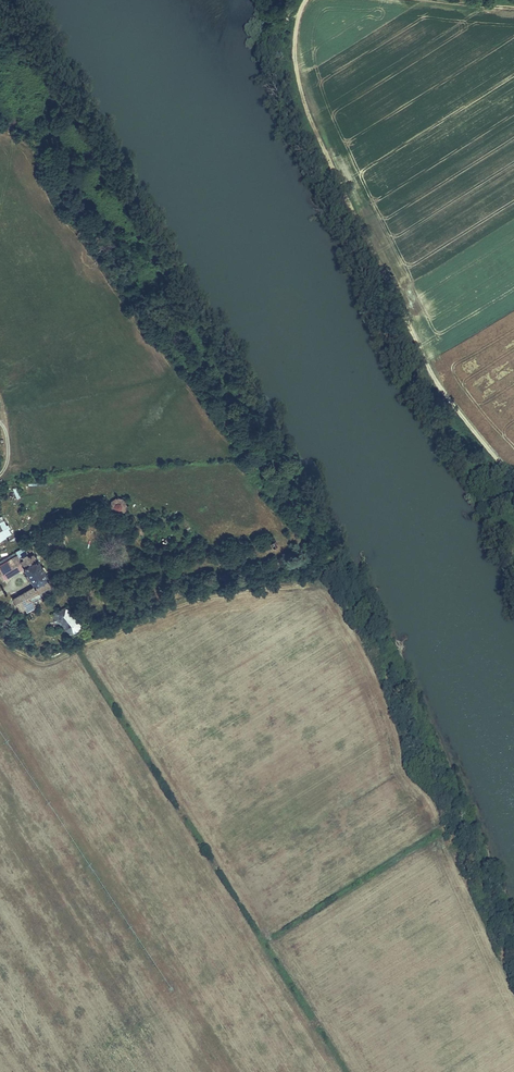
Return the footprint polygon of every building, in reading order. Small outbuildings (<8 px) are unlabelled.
[(12,487),(16,499),(21,497),(17,486),(12,487)] [(126,509),(127,498),(116,497),(115,508),(126,509)] [(9,531),(1,518),(0,519),(0,537),(9,531)] [(20,607),(41,594),(53,587),(32,552),(27,555),(25,551),(18,555),(16,553),(0,564),(0,573),(3,578),(22,566),(34,584),(13,596),(20,607)] [(79,621),(68,607),(56,613),(51,616),(56,622),(64,621),(70,629),(71,630),(73,631),(74,631),(76,631),(78,631),(80,629),(82,626),(82,625),(82,623),(82,622),(81,620),(79,621)]
